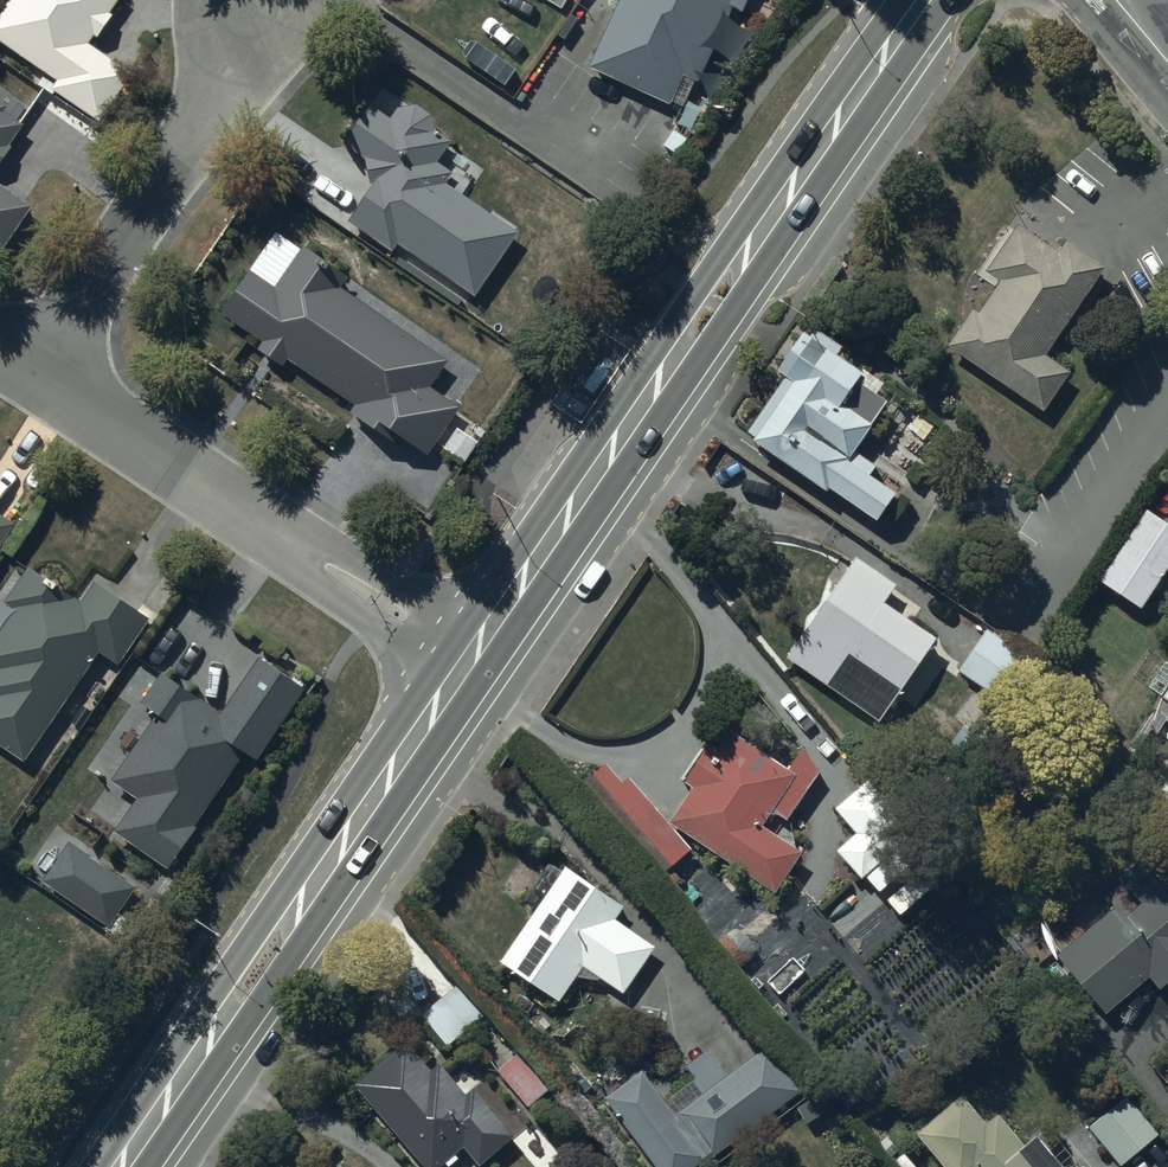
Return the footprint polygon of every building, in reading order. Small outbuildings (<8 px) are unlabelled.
[(0,25),(0,30),(76,86),(71,93),(108,120),(139,77),(94,44),(126,0),(18,0),(0,25)] [(595,68),(676,104),(691,71),(702,76),(713,53),(719,55),(741,6),(746,9),(750,0),(626,0),(595,68)] [(25,132),(1,116),(10,102),(0,95),(0,169),(25,132)] [(402,246),(408,250),(400,262),(464,304),(472,292),(481,298),(524,233),(464,194),(473,180),(445,162),(456,146),(434,132),(441,122),(409,100),(396,120),(375,106),(348,147),(372,163),(375,186),(351,223),(397,253),(402,246)] [(7,254),(38,207),(0,182),(0,249),(7,254)] [(1051,354),(1108,273),(1072,248),(1069,254),(1026,224),(991,275),(1002,283),(981,314),(976,310),(951,346),(1043,410),(1072,368),(1051,354)] [(223,314),(266,343),(261,350),(287,367),(291,360),(358,406),(353,413),(384,434),(390,426),(433,455),(464,409),(438,390),(456,363),(345,288),(352,277),(309,248),(278,293),(250,274),(223,314)] [(865,473),(871,463),(857,454),(884,411),(858,394),(875,368),(815,331),(748,437),(879,520),(896,493),(865,473)] [(1167,575),(1167,522),(1149,511),(1105,583),(1147,609),(1167,575)] [(20,526),(0,512),(0,556),(20,526)] [(937,635),(883,599),(896,581),(857,555),(790,655),(882,717),(937,635)] [(105,651),(124,663),(155,618),(99,581),(85,602),(65,588),(61,594),(46,584),(49,579),(33,568),(7,607),(13,610),(0,629),(0,742),(31,763),(105,651)] [(1028,660),(984,632),(960,669),(1004,698),(1028,660)] [(164,714),(116,782),(139,799),(117,831),(171,869),(197,831),(195,830),(246,757),(258,765),(309,693),(266,663),(228,717),(165,674),(146,701),(150,704),(164,714)] [(1159,705),(1167,710),(1167,690),(1159,705)] [(797,747),(784,764),(737,730),(724,749),(715,743),(687,782),(698,790),(675,821),(775,892),(804,852),(768,826),(776,814),(785,821),(824,766),(797,747)] [(631,777),(624,784),(607,766),(589,782),(669,868),(693,846),(631,777)] [(857,826),(833,847),(855,873),(905,830),(871,789),(845,812),(857,826)] [(47,885),(115,929),(142,888),(74,844),(47,885)] [(1150,977),(1159,988),(1167,981),(1167,857),(1161,848),(1122,882),(1131,892),(1057,955),(1107,1014),(1150,977)] [(620,910),(559,868),(493,965),(553,1005),(576,971),(618,1000),(651,952),(611,924),(620,910)] [(452,986),(418,1014),(444,1044),(477,1017),(452,986)] [(349,1088),(412,1166),(435,1166),(455,1151),(467,1166),(469,1166),(501,1142),(464,1095),(458,1100),(431,1066),(422,1074),(400,1047),(349,1088)] [(599,1098),(650,1166),(694,1166),(795,1093),(763,1049),(721,1080),(703,1057),(685,1070),(702,1094),(671,1116),(637,1070),(599,1098)] [(509,1054),(492,1069),(527,1106),(543,1091),(509,1054)] [(1113,1093),(1081,1121),(1116,1163),(1148,1135),(1113,1093)] [(1029,1140),(1019,1148),(991,1114),(979,1124),(958,1099),(917,1134),(945,1166),(1052,1166),(1029,1140)]
